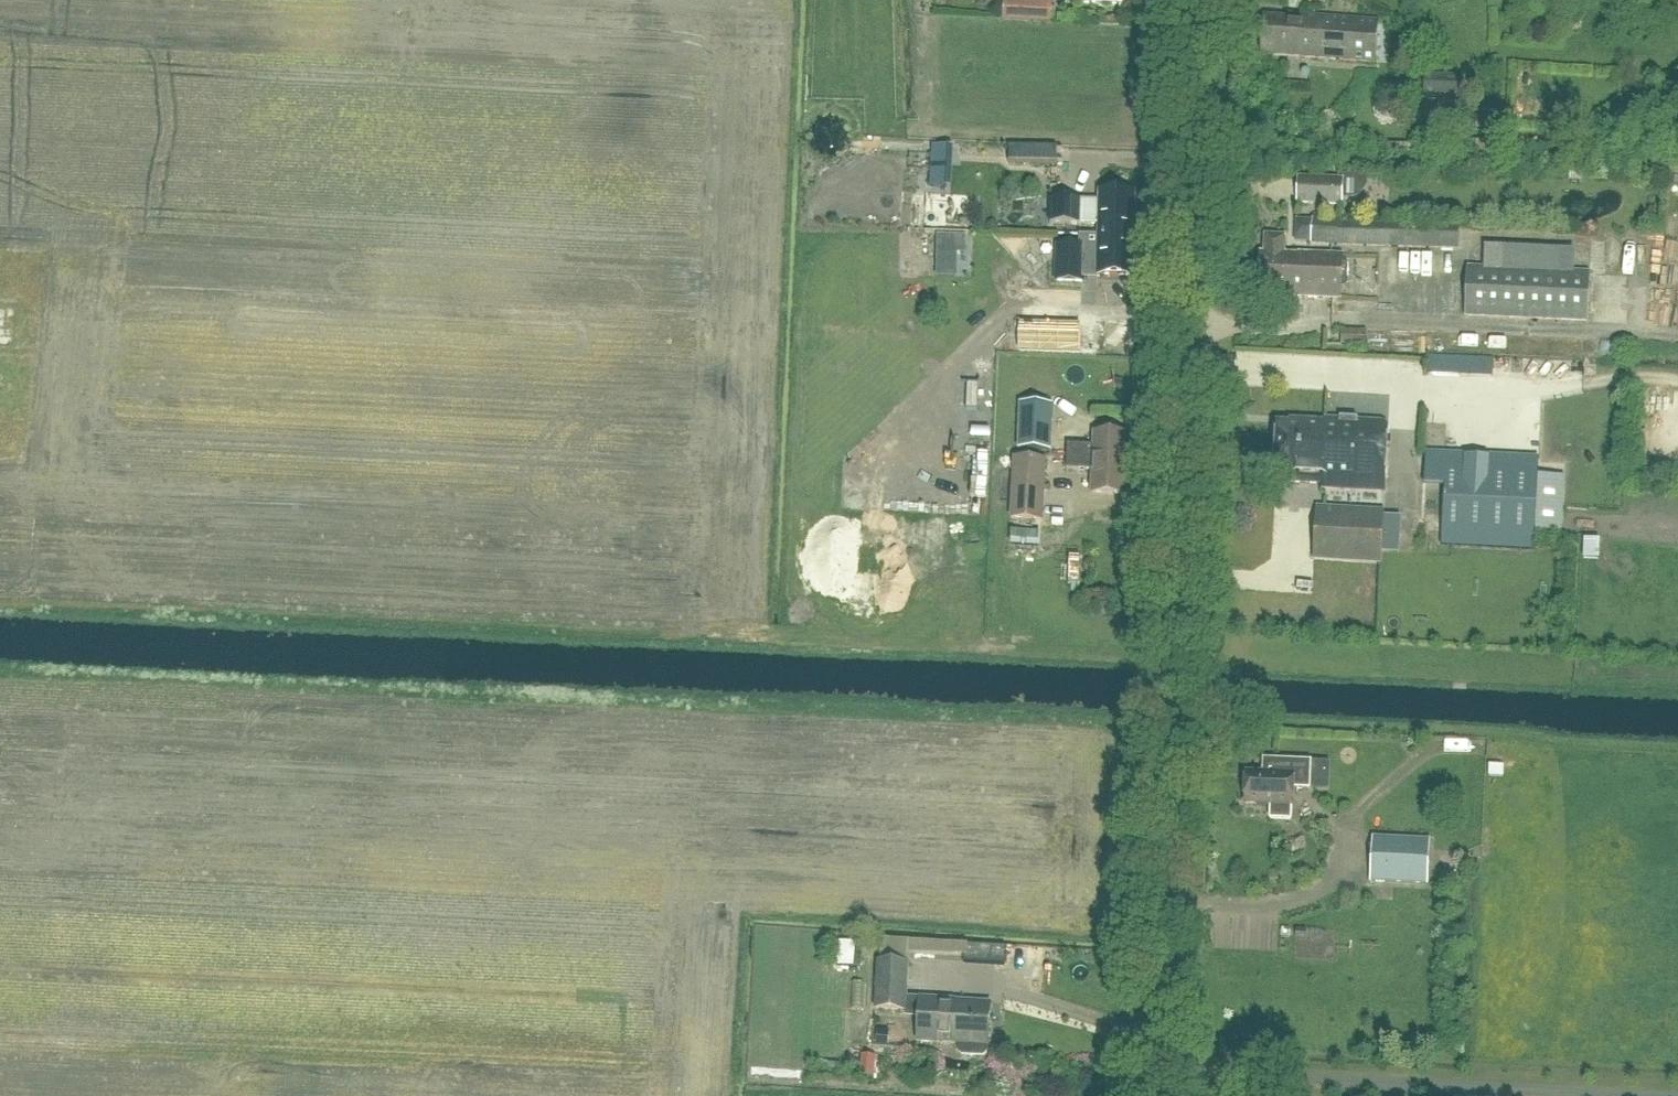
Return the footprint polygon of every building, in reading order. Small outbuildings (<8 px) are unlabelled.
[(1030,21),(1052,22),(1052,3),(1003,2),(1003,0),(994,0),(994,14),(1002,14),(1002,20),(1030,21)] [(1378,21),(1295,16),(1295,19),(1263,17),(1260,57),(1375,64),(1378,21)] [(1424,76),(1422,102),(1459,105),(1461,78),(1424,76)] [(937,168),(939,168),(960,169),(967,167),(968,151),(962,151),(957,149),(941,148),(925,147),(924,176),(923,176),(922,189),(925,189),(925,203),(935,204),(937,168)] [(1053,160),(1053,148),(1027,147),(1027,159),(1053,160)] [(1296,205),(1343,208),(1344,180),(1297,179),(1296,205)] [(1097,240),(1134,241),(1135,194),(1099,193),(1099,203),(1079,202),(1051,201),(1050,225),(1097,226),(1097,240)] [(1425,248),(1459,248),(1459,227),(1425,227),(1425,226),(1395,225),(1340,224),(1340,221),(1312,220),(1310,245),(1393,249),(1407,249),(1407,247),(1425,248)] [(1097,277),(1133,278),(1134,241),(1097,240),(1097,249),(1080,249),(1080,237),(1060,237),(1060,249),(1053,248),(1049,252),(1049,268),(1052,271),(1097,272),(1097,277)] [(1342,257),(1292,256),(1292,257),(1278,257),(1278,239),(1258,239),(1258,256),(1254,256),(1253,295),(1268,295),(1268,299),(1341,301),(1342,257)] [(1599,277),(1624,276),(1622,243),(1597,245),(1599,277)] [(1590,274),(1574,273),(1575,252),(1485,247),(1484,268),(1466,267),(1464,318),(1587,325),(1590,274)] [(1374,346),(1375,331),(1341,330),(1341,345),(1374,346)] [(1333,412),(1353,411),(1353,400),(1332,402),(1333,412)] [(1019,451),(1020,451),(1050,452),(1052,406),(1020,405),(1019,451)] [(1275,423),(1271,482),(1317,485),(1317,489),(1381,494),(1385,429),(1380,424),(1322,420),(1322,423),(1297,421),(1297,425),(1275,423)] [(1127,461),(1128,437),(1093,436),(1092,447),(1067,446),(1067,459),(1127,461)] [(1534,551),(1535,537),(1562,539),(1564,477),(1537,476),(1538,461),(1425,456),(1422,521),(1421,546),(1534,551)] [(1043,522),(1043,517),(1046,461),(1014,459),(1011,520),(1043,522)] [(1127,461),(1067,459),(1066,471),(1092,472),(1091,495),(1126,496),(1127,461)] [(1312,562),(1381,566),(1384,513),(1316,508),(1312,562)] [(1242,579),(1247,600),(1258,598),(1253,577),(1242,579)] [(1317,755),(1317,783),(1332,783),(1331,755),(1317,755)] [(1245,805),(1270,806),(1270,821),(1291,821),(1292,807),(1293,790),(1310,791),(1311,762),(1263,760),(1262,776),(1247,775),(1245,805)] [(1371,880),(1370,883),(1427,886),(1430,842),(1373,839),(1371,880)] [(1300,918),(1301,943),(1307,943),(1306,929),(1323,928),(1322,917),(1300,918)] [(918,1020),(916,1046),(938,1047),(938,1044),(988,1047),(991,1004),(907,999),(910,964),(878,962),(874,1012),(904,1014),(904,1019),(918,1020)] [(876,1057),(862,1056),(860,1076),(875,1076),(876,1057)]
